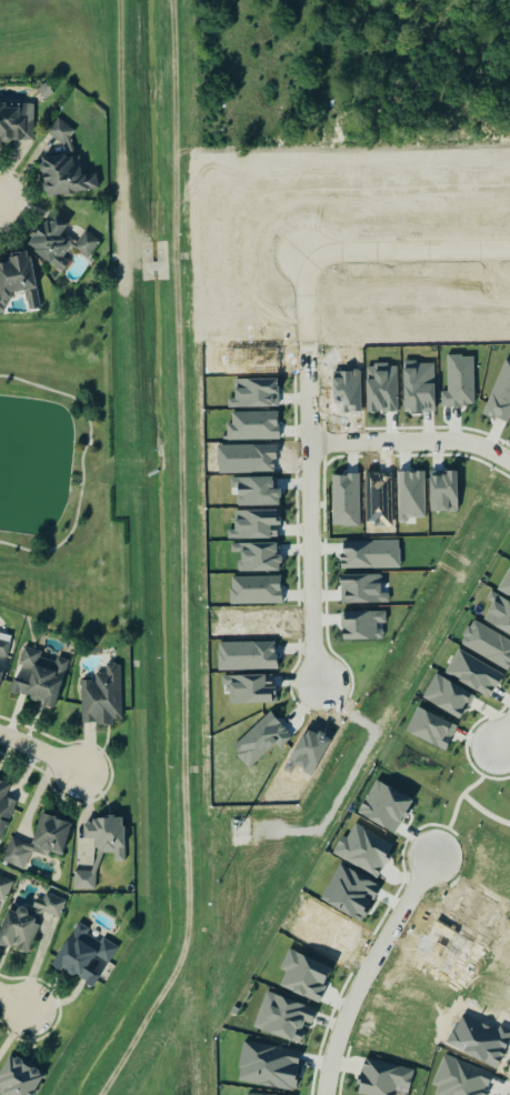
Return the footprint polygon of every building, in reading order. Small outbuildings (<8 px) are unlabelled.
[(30,145),(31,119),(23,119),(23,103),(0,102),(0,144),(30,145)] [(76,177),(69,123),(50,127),(53,153),(38,155),(43,198),(96,191),(93,174),(76,177)] [(98,243),(82,231),(76,240),(48,218),(24,245),(56,271),(72,250),(84,260),(98,243)] [(3,312),(1,301),(12,300),(11,294),(23,292),(27,311),(36,310),(27,252),(6,254),(7,262),(0,263),(0,313),(3,312)] [(509,635),(509,603),(494,594),(481,620),(509,635)] [(509,666),(509,641),(471,620),(459,644),(508,671),(509,666)] [(3,666),(9,639),(0,637),(0,666),(3,666)] [(66,661),(20,649),(7,695),(52,709),(66,661)] [(444,675),(492,697),(503,672),(456,651),(444,675)] [(118,665),(102,665),(102,680),(79,680),(79,726),(118,726),(118,665)] [(460,719),(473,694),(434,674),(421,699),(460,719)] [(456,725),(417,709),(406,732),(444,750),(456,725)] [(357,813),(393,833),(411,801),(376,781),(357,813)] [(12,802),(3,798),(8,786),(0,784),(0,842),(12,802)] [(69,824),(38,816),(29,852),(60,860),(69,824)] [(111,854),(111,864),(122,864),(121,820),(81,821),(81,841),(94,841),(94,855),(111,854)] [(92,891),(92,873),(72,873),(72,891),(92,891)] [(6,903),(12,881),(0,877),(0,901),(6,903)] [(34,894),(28,915),(6,907),(0,924),(0,947),(27,955),(39,916),(57,922),(62,903),(34,894)] [(92,958),(107,965),(116,948),(73,926),(51,967),(90,988),(96,977),(86,972),(92,958)] [(298,1043),(304,1023),(311,1024),(316,1008),(263,993),(252,1029),(298,1043)] [(41,1074),(7,1058),(0,1072),(0,1094),(31,1094),(41,1074)] [(394,1086),(409,1089),(413,1069),(364,1058),(357,1094),(361,1094),(393,1094),(394,1086)]
